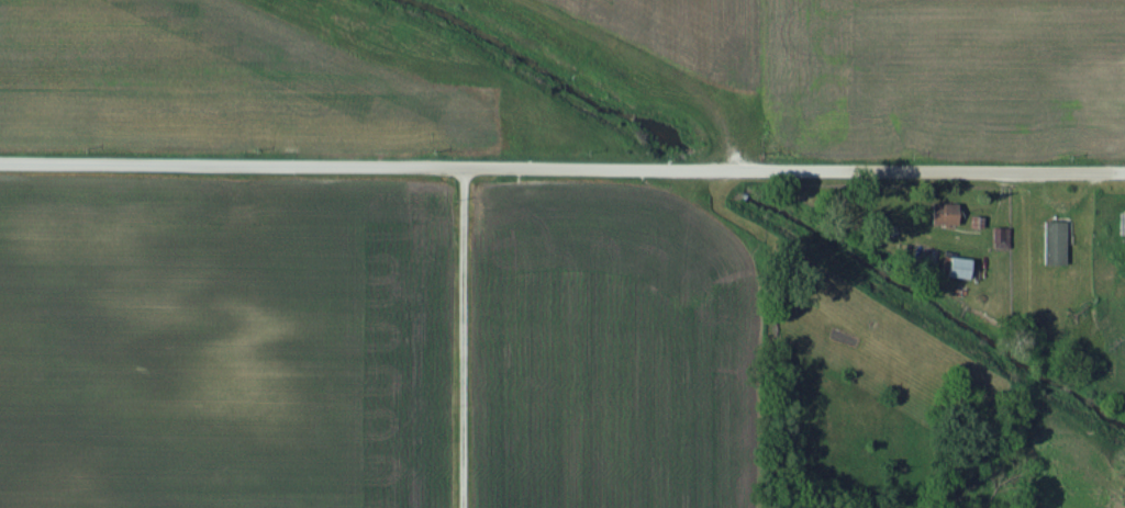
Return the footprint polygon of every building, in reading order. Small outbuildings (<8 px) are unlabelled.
[(931,226),(957,226),(957,205),(931,205),(931,226)] [(1066,266),(1066,223),(1044,223),(1044,266),(1066,266)] [(994,250),(1009,250),(1009,230),(994,230),(994,250)] [(947,277),(969,280),(971,262),(949,258),(947,277)]
